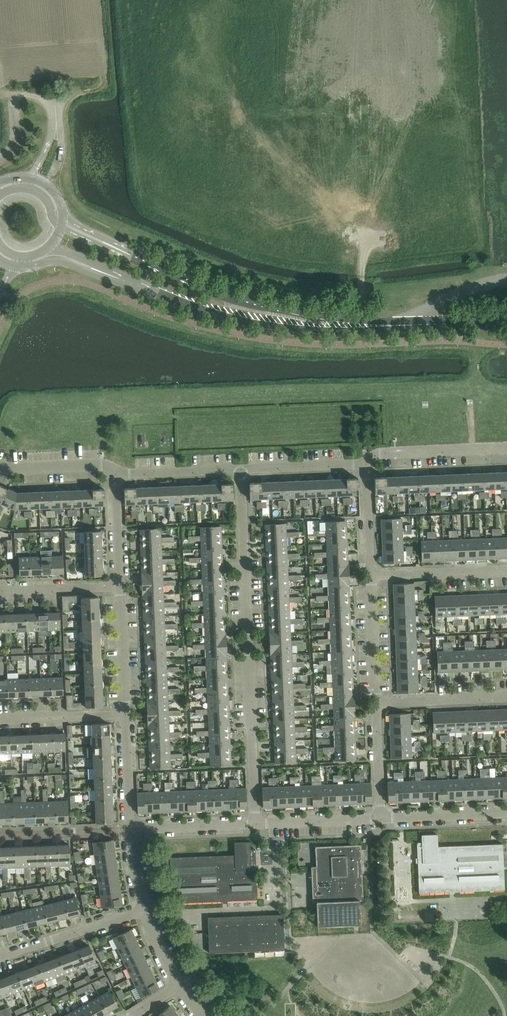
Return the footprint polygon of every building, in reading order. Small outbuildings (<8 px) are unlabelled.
[(505,472),(494,473),(495,489),(505,489),(505,472)] [(483,473),(472,474),(473,490),(484,489),(483,473)] [(494,473),(483,473),(484,489),(495,489),(494,473)] [(461,474),(451,475),(451,491),(462,490),(461,474)] [(472,474),(461,474),(462,490),(473,490),(472,474)] [(440,475),(429,476),(430,492),(440,491),(440,475)] [(451,475),(440,475),(440,491),(451,491),(451,475)] [(418,476),(407,477),(408,493),(419,492),(418,476)] [(429,476),(418,476),(419,492),(430,492),(429,476)] [(387,494),(386,477),(375,478),(375,494),(387,494)] [(397,477),(386,477),(387,494),(397,493),(397,477)] [(407,477),(397,477),(397,493),(408,493),(407,477)] [(347,479),(336,480),(337,496),(348,495),(347,479)] [(358,479),(347,479),(348,495),(359,495),(358,479)] [(314,480),(304,481),(304,497),(315,497),(314,480)] [(325,480),(314,480),(315,497),(326,496),(325,480)] [(336,480),(325,480),(326,496),(337,496),(336,480)] [(293,481),(282,482),(283,498),(294,498),(293,481)] [(304,481),(293,481),(294,498),(304,497),(304,481)] [(271,482),(261,483),(261,499),(272,498),(271,482)] [(282,482),(271,482),(272,498),(283,498),(282,482)] [(261,499),(261,483),(249,483),(250,499),(261,499)] [(222,484),(211,485),(212,501),(222,501),(222,484)] [(233,484),(222,484),(222,501),(234,500),(233,484)] [(200,485),(189,486),(190,502),(201,501),(200,485)] [(211,485),(200,485),(201,501),(212,501),(211,485)] [(179,486),(168,487),(168,503),(179,502),(179,486)] [(189,486),(179,486),(179,502),(190,502),(189,486)] [(157,487),(146,488),(147,504),(158,503),(157,487)] [(168,487),(157,487),(158,503),(168,503),(168,487)] [(136,504),(135,488),(124,489),(125,505),(136,504)] [(146,488),(135,488),(136,504),(147,504),(146,488)] [(7,489),(1,504),(14,509),(17,493),(7,489)] [(104,489),(93,490),(94,506),(105,506),(104,489)] [(82,490),(71,491),(72,507),(83,507),(82,490)] [(93,490),(82,490),(83,507),(94,506),(93,490)] [(61,491),(50,492),(51,508),(61,507),(61,491)] [(71,491),(61,491),(61,507),(72,507),(71,491)] [(39,492),(28,493),(29,509),(40,508),(39,492)] [(50,492),(39,492),(40,508),(51,508),(50,492)] [(17,493),(14,509),(29,509),(28,493),(17,493)] [(381,519),(382,531),(402,530),(402,519),(381,519)] [(326,522),(326,531),(326,533),(347,532),(346,521),(326,522)] [(265,525),(266,536),(286,535),(286,533),(286,524),(265,525)] [(201,536),(195,537),(195,541),(201,541),(201,539),(222,538),(221,526),(201,527),(201,536)] [(140,530),(141,541),(161,540),(161,538),(161,529),(140,530)] [(402,530),(382,531),(382,542),(403,541),(402,530)] [(84,532),(84,543),(102,543),(101,531),(84,532)] [(326,531),(320,531),(320,536),(326,535),(327,544),(347,543),(347,532),(326,533),(326,531)] [(287,546),(286,537),(293,537),(292,533),(286,533),(286,535),(266,536),(266,547),(287,546)] [(161,540),(141,541),(141,552),(162,551),(161,542),(167,542),(167,538),(161,538),(161,540)] [(222,538),(201,539),(201,541),(202,549),(222,549),(222,538)] [(497,538),(486,539),(487,559),(498,559),(497,538)] [(497,538),(498,559),(506,558),(506,538),(497,538)] [(475,539),(465,540),(465,560),(476,560),(475,539)] [(486,539),(475,539),(476,560),(487,559),(486,539)] [(454,540),(443,541),(444,561),(455,561),(454,540)] [(465,540),(454,540),(455,561),(465,560),(465,540)] [(403,541),(382,542),(383,552),(403,551),(403,541)] [(433,561),(432,541),(421,541),(422,562),(433,561)] [(443,541),(432,541),(433,561),(444,561),(443,541)] [(102,543),(84,543),(85,554),(102,553),(102,543)] [(347,543),(327,544),(327,553),(327,555),(348,554),(347,543)] [(287,546),(266,547),(267,557),(287,556),(287,554),(287,546)] [(202,558),(196,558),(196,562),(202,562),(202,560),(222,559),(222,549),(202,549),(202,558)] [(162,551),(141,552),(142,563),(162,562),(162,560),(162,551)] [(403,551),(383,552),(383,564),(404,563),(403,551)] [(102,553),(85,554),(85,565),(102,564),(102,553)] [(327,553),(321,553),(321,557),(327,557),(328,566),(349,565),(349,564),(348,564),(348,554),(327,555),(327,553)] [(287,556),(267,557),(267,568),(288,567),(287,559),(294,558),(293,554),(287,554),(287,556)] [(52,556),(41,557),(42,574),(52,574),(52,556)] [(63,556),(52,556),(52,574),(64,573),(63,556)] [(31,575),(30,557),(19,558),(20,575),(31,575)] [(41,557),(30,557),(31,575),(42,574),(41,557)] [(142,573),(141,573),(162,572),(162,564),(168,564),(168,559),(162,560),(162,562),(142,563),(142,573)] [(202,560),(202,562),(202,571),(223,570),(222,559),(202,560)] [(102,564),(85,565),(86,576),(103,576),(102,564)] [(349,565),(328,566),(328,574),(328,576),(349,575),(349,565)] [(288,567),(267,568),(268,579),(288,578),(288,576),(288,567)] [(203,579),(197,580),(197,584),(203,584),(203,582),(223,581),(223,570),(202,571),(203,579)] [(162,572),(141,573),(142,584),(163,583),(163,581),(162,572)] [(328,574),(322,574),(322,579),(328,579),(329,587),(350,586),(349,575),(328,576),(328,574)] [(288,578),(268,579),(268,590),(289,589),(288,580),(294,580),(294,576),(288,576),(288,578)] [(163,583),(142,584),(142,595),(163,594),(163,586),(169,585),(169,581),(163,581),(163,583)] [(203,582),(203,584),(203,593),(224,592),(223,581),(203,582)] [(393,584),(394,596),(414,595),(414,583),(393,584)] [(329,587),(329,596),(329,598),(350,597),(349,587),(350,587),(350,586),(329,587)] [(289,589),(268,590),(269,601),(289,600),(289,598),(289,589)] [(204,601),(198,601),(198,606),(204,606),(204,603),(224,603),(224,592),(203,593),(204,601)] [(163,594),(142,595),(142,596),(143,595),(143,606),(164,605),(164,603),(163,594)] [(489,594),(478,595),(479,615),(490,615),(489,594)] [(500,594),(489,594),(490,615),(501,614),(500,594)] [(82,603),(82,609),(99,609),(99,597),(82,598),(82,595),(62,596),(63,612),(70,612),(69,603),(82,603)] [(414,595),(394,596),(394,606),(415,606),(414,595)] [(467,595),(457,596),(457,616),(468,616),(467,595)] [(478,595),(467,595),(468,616),(479,615),(478,595)] [(329,596),(323,596),(323,601),(329,600),(330,609),(350,608),(350,597),(329,598),(329,596)] [(447,616),(446,596),(435,597),(435,617),(447,616)] [(457,596),(446,596),(447,616),(457,616),(457,596)] [(289,600),(269,601),(269,612),(290,611),(289,602),(295,602),(295,597),(289,598),(289,600)] [(164,605),(143,606),(144,617),(164,616),(164,607),(170,607),(170,603),(164,603),(164,605)] [(204,603),(204,606),(204,614),(225,614),(224,603),(204,603)] [(415,606),(394,606),(395,617),(415,616),(415,606)] [(330,609),(330,618),(330,620),(350,619),(350,608),(330,609)] [(99,609),(82,609),(82,620),(100,619),(99,609)] [(290,611),(269,612),(270,622),(290,621),(290,619),(290,611)] [(60,612),(48,613),(49,630),(60,630),(60,612)] [(37,613),(27,614),(27,631),(38,631),(37,613)] [(48,613),(37,613),(38,631),(49,630),(48,613)] [(16,614),(5,615),(6,632),(17,632),(16,614)] [(27,614),(16,614),(17,632),(27,631),(27,614)] [(205,623),(198,623),(199,628),(205,627),(205,625),(225,624),(225,614),(204,614),(205,623)] [(164,616),(144,617),(144,628),(165,627),(165,625),(164,616)] [(415,616),(395,617),(395,628),(416,627),(415,616)] [(330,618),(324,618),(324,622),(330,622),(330,631),(351,630),(350,619),(330,620),(330,618)] [(100,619),(82,620),(83,631),(100,630),(100,619)] [(269,633),(290,632),(290,624),(296,623),(296,619),(290,619),(290,621),(270,622),(270,633),(269,633)] [(165,627),(144,628),(145,638),(165,637),(165,629),(171,629),(171,624),(165,625),(165,627)] [(225,624),(205,625),(205,627),(205,636),(226,635),(226,634),(225,624)] [(416,627),(395,628),(396,639),(416,638),(416,627)] [(100,630),(83,631),(83,642),(100,641),(100,630)] [(330,631),(331,639),(331,641),(351,641),(351,630),(330,631)] [(290,632),(269,633),(270,644),(291,643),(291,641),(290,632)] [(206,644),(199,645),(200,649),(206,649),(206,647),(227,646),(226,635),(205,636),(206,644)] [(165,637),(145,638),(145,649),(166,648),(166,646),(165,637)] [(416,638),(396,639),(396,650),(416,649),(416,638)] [(331,639),(325,640),(325,644),(331,644),(331,652),(352,651),(351,641),(331,641),(331,639)] [(100,641),(83,642),(84,653),(101,652),(100,641)] [(291,643),(270,644),(270,655),(291,654),(291,645),(297,645),(297,641),(291,641),(291,643)] [(166,648),(145,649),(146,660),(166,659),(166,650),(172,650),(172,646),(166,646),(166,648)] [(227,646),(206,647),(206,649),(206,657),(227,657),(227,646)] [(416,649),(396,650),(397,660),(417,659),(416,649)] [(502,649),(491,650),(492,670),(503,670),(502,649)] [(481,650),(470,651),(471,671),(481,671),(481,650)] [(491,650),(481,650),(481,671),(492,670),(491,650)] [(331,652),(332,661),(332,663),(352,662),(352,651),(331,652)] [(459,651),(448,652),(449,672),(460,671),(459,651)] [(470,651),(459,651),(460,671),(471,671),(470,651)] [(101,652),(84,653),(84,664),(101,663),(101,652)] [(449,672),(448,652),(437,652),(438,672),(449,672)] [(291,654),(270,655),(271,655),(271,665),(292,665),(292,662),(291,654)] [(206,666),(200,666),(200,671),(207,670),(207,668),(227,667),(227,657),(206,657),(206,666)] [(166,659),(146,660),(146,671),(167,670),(166,668),(166,659)] [(417,659),(397,660),(397,671),(417,670),(417,659)] [(332,661),(326,661),(326,665),(332,665),(332,674),(353,673),(352,662),(332,663),(332,661)] [(292,665),(271,665),(272,676),(292,675),(292,667),(298,666),(298,662),(292,662),(292,665)] [(101,663),(84,664),(85,674),(102,674),(101,663)] [(167,670),(146,671),(147,681),(167,681),(167,672),(173,672),(173,667),(166,668),(167,670)] [(207,668),(207,670),(207,679),(227,678),(227,667),(207,668)] [(417,670),(397,671),(397,682),(418,681),(417,670)] [(332,674),(333,683),(333,685),(353,684),(353,673),(332,674)] [(102,674),(85,674),(85,685),(102,684),(102,674)] [(292,675),(272,676),(272,687),(293,686),(293,684),(292,675)] [(62,677),(51,678),(52,695),(63,695),(62,677)] [(40,678),(29,679),(30,696),(41,696),(40,678)] [(51,678),(40,678),(41,696),(52,695),(51,678)] [(207,688),(201,688),(201,692),(208,692),(207,690),(228,689),(227,678),(207,679),(207,688)] [(19,679),(8,680),(8,697),(19,696),(19,679)] [(29,679),(19,679),(19,696),(30,696),(29,679)] [(0,680),(0,697),(8,697),(8,680),(0,680)] [(167,681),(147,681),(147,692),(167,692),(167,689),(167,681)] [(418,681),(397,682),(398,693),(418,692),(418,681)] [(333,683),(326,683),(327,687),(333,687),(333,696),(354,695),(354,694),(353,684),(333,685),(333,683)] [(102,684),(85,685),(85,696),(103,695),(102,684)] [(293,686),(272,687),(273,698),(293,697),(293,688),(299,688),(299,684),(293,684),(293,686)] [(148,703),(147,703),(168,703),(168,694),(174,693),(174,689),(167,689),(167,692),(147,692),(148,703)] [(228,689),(207,690),(208,692),(208,701),(228,700),(228,689)] [(103,695),(85,696),(86,702),(74,703),(73,695),(66,695),(67,711),(87,710),(87,707),(103,706),(103,695)] [(333,696),(334,704),(334,706),(355,706),(354,695),(333,696)] [(293,697),(273,698),(273,709),(294,708),(293,706),(293,697)] [(208,709),(202,710),(202,714),(209,714),(208,712),(229,711),(228,700),(208,701),(208,709)] [(168,703),(147,703),(147,714),(168,713),(168,711),(168,703)] [(334,704),(327,705),(328,709),(334,709),(334,717),(355,716),(355,706),(334,706),(334,704)] [(294,708),(273,709),(274,720),(294,719),(294,710),(300,710),(300,706),(293,706),(294,708)] [(498,710),(499,730),(506,730),(506,709),(498,710)] [(487,710),(476,711),(477,731),(488,731),(487,710)] [(498,710),(487,710),(488,731),(499,730),(498,710)] [(168,713),(147,714),(148,725),(169,724),(168,716),(175,715),(175,711),(168,711),(168,713)] [(208,712),(209,714),(209,722),(229,722),(229,711),(208,712)] [(465,711),(455,712),(456,732),(466,731),(465,711)] [(476,711),(465,711),(466,731),(477,731),(476,711)] [(445,732),(444,712),(433,713),(433,733),(445,732)] [(455,712),(444,712),(445,732),(456,732),(455,712)] [(390,714),(390,726),(410,725),(410,713),(390,714)] [(334,717),(334,726),(335,728),(355,727),(355,717),(355,716),(334,717)] [(294,719),(274,720),(274,730),(294,730),(294,727),(294,719)] [(209,731),(203,731),(203,736),(209,735),(209,733),(230,732),(229,722),(209,722),(209,731)] [(92,725),(93,736),(110,735),(109,724),(92,725)] [(169,724),(148,725),(148,726),(149,726),(149,736),(169,735),(169,733),(169,724)] [(410,725),(390,726),(390,736),(411,736),(410,725)] [(334,726),(328,726),(328,730),(335,730),(335,739),(355,738),(355,727),(335,728),(334,726)] [(294,730),(274,730),(275,741),(295,740),(295,732),(301,731),(301,727),(294,727),(294,730)] [(209,733),(209,735),(210,744),(230,743),(230,732),(209,733)] [(169,735),(149,736),(149,747),(170,746),(169,737),(176,737),(175,733),(169,733),(169,735)] [(54,734),(43,735),(44,752),(54,751),(54,734)] [(65,734),(54,734),(54,751),(66,751),(65,734)] [(32,735),(21,736),(22,753),(33,752),(32,735)] [(43,735),(32,735),(33,752),(44,752),(43,735)] [(110,735),(93,736),(93,747),(110,746),(110,735)] [(0,736),(0,753),(0,754),(11,753),(10,736),(0,736)] [(21,736),(10,736),(11,753),(22,753),(21,736)] [(411,736),(390,736),(391,747),(411,746),(411,736)] [(355,738),(335,739),(335,747),(335,750),(356,749),(355,738)] [(295,740),(275,741),(275,752),(295,751),(295,749),(295,740)] [(210,753),(204,753),(204,757),(210,757),(210,755),(231,754),(230,743),(210,744),(210,753)] [(110,746),(93,747),(93,757),(111,757),(110,746)] [(170,746),(149,747),(150,757),(170,756),(170,754),(170,746)] [(411,746),(391,747),(391,758),(412,758),(411,746)] [(335,747),(329,748),(329,752),(336,752),(336,761),(356,760),(356,749),(335,750),(335,747)] [(295,751),(275,752),(276,763),(296,763),(295,753),(302,753),(302,749),(295,749),(295,751)] [(170,756),(150,757),(150,769),(171,768),(170,759),(177,758),(176,754),(170,754),(170,756)] [(210,755),(210,757),(211,766),(231,765),(231,754),(210,755)] [(111,757),(93,757),(94,768),(111,768),(111,757)] [(111,768),(94,768),(94,779),(112,778),(111,768)] [(496,778),(497,798),(506,798),(506,774),(506,777),(496,778)] [(112,778),(94,779),(95,790),(112,789),(112,778)] [(485,778),(474,779),(475,799),(486,799),(485,778)] [(496,778),(485,778),(486,799),(497,798),(496,778)] [(463,779),(453,780),(454,800),(464,799),(463,779)] [(474,779),(463,779),(464,799),(475,799),(474,779)] [(442,780),(431,781),(432,801),(443,800),(442,780)] [(453,780),(442,780),(443,800),(454,800),(453,780)] [(409,781),(399,782),(400,802),(410,802),(409,781)] [(420,781),(409,781),(410,802),(421,801),(420,781)] [(431,781),(420,781),(421,801),(432,801),(431,781)] [(400,802),(399,782),(387,782),(388,803),(400,802)] [(371,783),(360,784),(361,804),(372,803),(371,783)] [(338,784),(327,785),(328,805),(339,805),(338,784)] [(349,784),(338,784),(339,805),(350,804),(349,784)] [(360,784),(349,784),(350,804),(361,804),(360,784)] [(317,785),(306,786),(307,806),(317,806),(317,785)] [(327,785),(317,785),(317,806),(328,805),(327,785)] [(295,786),(284,787),(285,807),(296,807),(295,786)] [(306,786),(295,786),(296,807),(307,806),(306,786)] [(274,808),(273,787),(262,788),(263,808),(274,808)] [(284,787),(273,787),(274,808),(285,807),(284,787)] [(246,788),(234,789),(235,809),(247,809),(246,788)] [(112,789),(95,790),(95,801),(112,800),(112,789)] [(224,789),(213,790),(214,810),(225,810),(224,789)] [(234,789),(224,789),(225,810),(235,809),(234,789)] [(202,790),(191,791),(192,811),(203,811),(202,790)] [(213,790),(202,790),(203,811),(214,810),(213,790)] [(181,791),(170,792),(171,812),(181,812),(181,791)] [(191,791),(181,791),(181,812),(192,811),(191,791)] [(159,792),(148,793),(149,813),(160,812),(159,792)] [(170,792),(159,792),(160,812),(171,812),(170,792)] [(149,813),(148,793),(137,793),(138,813),(149,813)] [(47,795),(43,796),(43,802),(45,802),(46,822),(57,822),(56,801),(48,802),(47,795)] [(26,796),(21,796),(22,803),(24,803),(25,823),(36,822),(35,802),(26,802),(26,796)] [(0,797),(0,803),(0,804),(2,803),(3,824),(14,823),(13,803),(4,803),(4,797),(0,797)] [(112,800),(95,801),(96,812),(113,811),(112,800)] [(68,801),(56,801),(57,822),(68,821),(68,801)] [(45,802),(43,802),(35,802),(36,822),(46,822),(45,802)] [(24,803),(22,803),(13,803),(14,823),(25,823),(24,803)] [(113,811),(96,812),(96,823),(113,822),(113,811)] [(417,843),(418,858),(419,893),(505,890),(503,844),(438,847),(437,834),(422,835),(422,843),(417,843)] [(93,843),(95,854),(115,851),(113,840),(93,843)] [(172,904),(222,901),(258,900),(255,849),(251,850),(250,842),(234,843),(235,855),(170,858),(172,904)] [(58,845),(47,846),(48,866),(50,866),(59,866),(58,845)] [(69,845),(58,845),(59,866),(70,865),(69,845)] [(311,867),(313,903),(317,903),(318,927),(361,925),(360,901),(364,901),(361,845),(316,847),(316,867),(311,867)] [(37,846),(26,847),(27,867),(29,867),(37,867),(37,846)] [(47,846),(37,846),(37,867),(46,866),(46,873),(51,872),(50,866),(48,866),(47,846)] [(15,847),(4,848),(5,868),(7,868),(16,868),(15,847)] [(26,847),(15,847),(16,868),(25,867),(25,873),(29,873),(29,867),(27,867),(26,847)] [(115,851),(95,854),(96,865),(116,862),(115,851)] [(116,862),(96,865),(98,875),(118,872),(116,862)] [(118,872),(98,875),(99,886),(119,883),(118,872)] [(119,883),(99,886),(101,897),(121,894),(119,883)] [(121,894),(101,897),(102,908),(123,905),(121,894)] [(76,898),(65,900),(69,917),(80,914),(76,898)] [(65,900),(54,903),(58,920),(69,917),(65,900)] [(54,903),(44,906),(48,922),(58,920),(54,903)] [(44,906),(33,908),(38,925),(48,922),(44,906)] [(33,908),(23,911),(27,928),(38,925),(33,908)] [(23,911),(12,913),(16,930),(27,928),(23,911)] [(12,913),(2,916),(6,933),(16,930),(12,913)] [(435,913),(425,913),(425,921),(435,921),(435,913)] [(208,918),(208,933),(209,953),(285,950),(283,915),(208,918)] [(113,938),(118,948),(136,939),(131,929),(113,938)] [(136,939),(118,948),(122,958),(141,949),(136,939)] [(90,946),(79,950),(85,966),(96,962),(90,946)] [(141,949),(122,958),(127,968),(145,959),(141,949)] [(79,950),(69,954),(75,970),(85,966),(79,950)] [(69,954),(59,958),(65,974),(75,970),(69,954)] [(59,958),(49,961),(55,977),(65,974),(59,958)] [(145,959),(127,968),(132,977),(150,969),(145,959)] [(49,961),(39,965),(45,981),(55,977),(49,961)] [(39,965),(29,969),(35,985),(45,981),(39,965)] [(29,969),(18,973),(24,989),(35,985),(29,969)] [(150,969),(132,977),(136,987),(155,979),(150,969)] [(18,973),(8,977),(14,993),(24,989),(18,973)] [(0,980),(0,985),(4,997),(14,993),(8,977),(0,980)] [(155,979),(136,987),(141,997),(159,989),(155,979)] [(110,991),(100,997),(108,1012),(118,1006),(110,991)] [(90,1002),(98,1015),(100,1015),(108,1012),(100,997),(90,1002)] [(81,1007),(86,1015),(98,1015),(90,1002),(81,1007)] [(177,1014),(170,1006),(158,1015),(175,1015),(177,1014)] [(71,1012),(73,1015),(86,1015),(81,1007),(71,1012)]
